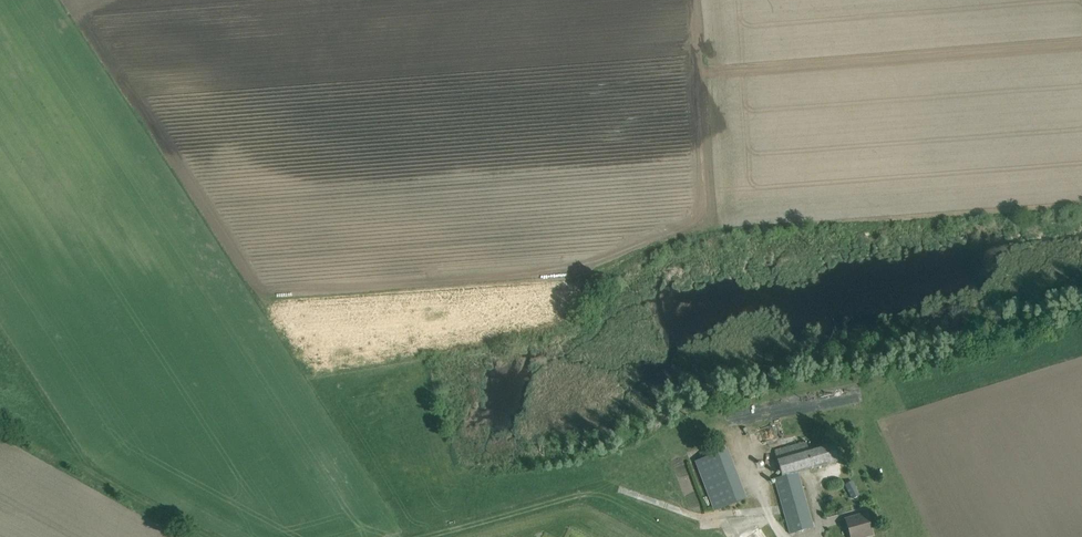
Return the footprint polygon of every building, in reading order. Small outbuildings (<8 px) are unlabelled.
[(774,450),(782,475),(782,477),(798,472),(838,461),(833,442),(809,449),(806,441),(774,450)] [(730,448),(696,459),(713,510),(747,499),(730,448)] [(782,475),(775,477),(790,534),(814,527),(812,522),(798,472),(782,477),(782,475)] [(851,499),(860,495),(852,480),(844,484),(851,499)] [(851,536),(863,536),(873,534),(867,513),(845,519),(851,536)]
